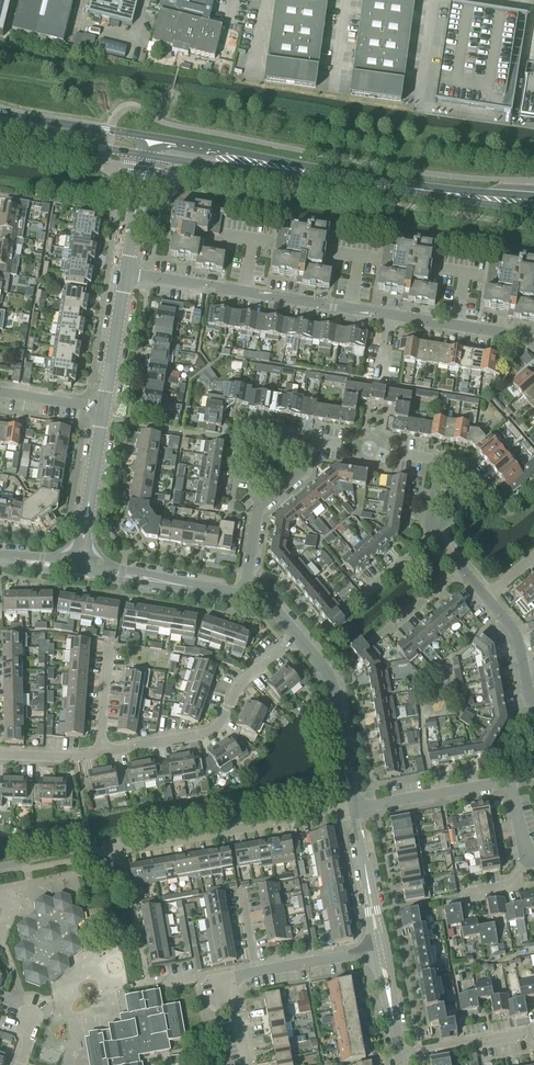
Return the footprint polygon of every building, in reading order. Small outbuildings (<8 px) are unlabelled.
[(3,37),(12,0),(0,0),(0,36),(3,37)] [(74,0),(20,0),(13,31),(64,43),(74,0)] [(89,15),(132,26),(138,0),(92,0),(89,15)] [(159,12),(160,12),(202,22),(208,24),(214,0),(162,0),(159,12)] [(275,10),(326,17),(328,0),(276,0),(275,10)] [(398,0),(381,0),(380,6),(397,8),(398,0)] [(416,0),(398,0),(397,8),(414,11),(416,0)] [(397,8),(380,6),(363,4),(360,22),(412,29),(414,11),(397,8)] [(511,115),(527,17),(450,4),(434,103),(511,115)] [(324,35),(326,17),(275,10),(272,28),(324,35)] [(160,12),(152,44),(154,44),(173,49),(172,52),(188,56),(188,53),(214,59),(222,27),(208,24),(202,22),(160,12)] [(410,47),(412,29),(360,22),(358,40),(410,47)] [(322,52),(324,35),(272,28),(270,45),(322,52)] [(528,67),(526,67),(524,79),(526,79),(520,117),(533,119),(533,30),(528,67)] [(94,45),(96,37),(84,34),(84,35),(82,42),(94,45)] [(124,59),(127,46),(101,40),(98,52),(124,59)] [(407,65),(410,47),(358,40),(356,58),(407,65)] [(319,70),(322,52),(270,45),(268,63),(319,70)] [(405,84),(407,65),(356,58),(354,77),(405,84)] [(317,88),(319,70),(268,63),(265,82),(317,88)] [(403,102),(405,84),(354,77),(351,95),(403,102)] [(19,220),(25,221),(27,210),(28,210),(29,203),(6,199),(5,205),(2,205),(1,210),(0,209),(0,217),(19,220)] [(221,223),(222,219),(222,216),(226,216),(227,211),(212,209),(212,208),(211,207),(196,205),(195,209),(194,212),(192,211),(175,209),(173,222),(171,236),(175,236),(174,241),(171,257),(184,260),(197,262),(196,268),(209,270),(223,272),(225,256),(212,254),(200,252),(201,245),(190,243),(192,232),(208,235),(208,234),(212,234),(219,235),(221,223)] [(74,227),(99,230),(100,224),(97,223),(98,218),(76,214),(74,227)] [(1,229),(0,234),(0,236),(16,238),(22,239),(25,221),(19,220),(0,217),(0,229),(1,229)] [(313,225),(313,224),(300,222),(300,223),(299,227),(308,228),(307,232),(291,229),(291,230),(279,228),(275,253),(276,253),(275,257),(274,257),(271,273),(298,278),(297,283),(303,283),(302,285),(329,289),(332,273),(327,272),(327,270),(322,269),(328,228),(312,226),(313,225)] [(98,237),(99,230),(74,227),(72,237),(94,241),(95,237),(98,237)] [(16,238),(0,236),(0,255),(13,257),(16,238)] [(66,236),(64,248),(70,249),(96,253),(97,246),(94,245),(94,241),(72,237),(66,236)] [(418,242),(418,240),(405,238),(405,243),(413,245),(413,248),(397,246),(397,247),(384,245),(380,270),(381,270),(380,274),(377,290),(404,294),(403,299),(408,300),(408,302),(435,306),(437,289),(432,288),(432,286),(427,285),(434,245),(418,242)] [(96,253),(70,249),(64,248),(62,261),(69,261),(90,265),(91,261),(95,261),(96,253)] [(10,275),(16,276),(19,258),(13,257),(0,255),(0,274),(10,275)] [(524,257),(511,255),(510,260),(519,261),(518,265),(502,262),(502,264),(490,262),(486,286),(487,287),(486,290),(485,290),(483,307),(509,311),(508,316),(514,317),(513,318),(533,321),(533,302),(533,294),(533,261),(523,259),(524,257)] [(69,261),(62,261),(60,272),(67,273),(92,277),(93,271),(90,270),(90,265),(69,261)] [(91,284),(92,277),(67,273),(65,286),(87,289),(87,284),(91,284)] [(10,275),(0,274),(0,293),(1,293),(7,294),(10,275)] [(62,302),(87,306),(89,299),(85,298),(86,293),(64,290),(62,302)] [(86,313),(87,306),(62,302),(60,313),(82,317),(83,312),(86,313)] [(175,319),(176,311),(177,304),(162,302),(161,309),(159,309),(156,322),(178,325),(179,320),(175,319)] [(220,333),(223,311),(210,309),(207,326),(215,327),(214,332),(220,333)] [(199,329),(202,312),(194,311),(192,328),(199,329)] [(234,330),(236,313),(223,311),(220,333),(226,334),(226,329),(234,330)] [(81,322),(82,317),(60,313),(58,325),(84,329),(85,322),(81,322)] [(246,337),(250,315),(236,313),(234,330),(241,331),(240,336),(246,337)] [(260,334),(263,317),(250,315),(246,337),(252,338),(253,333),(260,334)] [(272,341),(275,319),(263,317),(260,334),(267,336),(266,340),(272,341)] [(286,339),(289,321),(275,319),(272,341),(278,342),(279,337),(286,339)] [(289,321),(286,339),(293,340),(293,344),(298,345),(302,323),(289,321)] [(177,331),(178,325),(156,322),(154,335),(172,338),(173,331),(177,331)] [(312,343),(315,325),(302,323),(298,345),(298,350),(304,351),(304,346),(305,342),(312,343)] [(83,336),(84,329),(58,325),(57,337),(79,340),(79,336),(83,336)] [(324,354),(328,327),(315,325),(312,343),(320,344),(319,348),(318,353),(324,354)] [(338,347),(341,329),(328,327),(324,354),(330,355),(331,346),(338,347)] [(352,349),(354,331),(341,329),(338,347),(346,348),(345,353),(351,354),(352,349)] [(352,349),(365,351),(367,340),(371,340),(372,335),(367,334),(367,333),(354,331),(352,349)] [(171,345),(172,338),(154,335),(152,348),(174,352),(174,351),(179,352),(180,347),(171,345)] [(78,345),(79,340),(57,337),(55,349),(80,353),(81,346),(78,345)] [(415,362),(418,343),(401,340),(399,351),(405,352),(404,361),(415,362)] [(426,364),(429,345),(418,343),(415,362),(426,364)] [(438,366),(441,346),(429,345),(426,364),(438,366)] [(448,368),(451,348),(441,346),(438,366),(448,368)] [(173,358),(174,352),(152,348),(150,361),(168,364),(169,357),(173,358)] [(459,369),(462,350),(451,348),(448,368),(459,369)] [(79,360),(80,353),(55,349),(53,360),(53,361),(75,364),(76,359),(79,360)] [(470,371),(473,352),(462,350),(459,369),(470,371)] [(481,373),(484,353),(473,352),(470,371),(481,373)] [(499,376),(502,356),(484,353),(481,373),(499,376)] [(53,361),(53,360),(47,359),(45,371),(51,372),(76,376),(77,369),(74,369),(75,364),(53,361)] [(166,372),(168,364),(150,361),(148,374),(170,378),(179,380),(180,374),(166,372)] [(29,386),(32,369),(25,368),(22,385),(29,386)] [(19,384),(21,371),(14,370),(12,383),(19,384)] [(533,386),(533,381),(525,370),(510,383),(521,397),(533,386)] [(51,372),(49,385),(56,386),(55,389),(65,391),(66,387),(71,388),(72,383),(75,383),(76,376),(51,372)] [(169,384),(170,378),(148,374),(146,387),(163,390),(165,383),(169,384)] [(251,392),(252,392),(252,389),(244,388),(245,383),(239,382),(238,387),(239,387),(236,404),(249,406),(251,392)] [(357,401),(360,386),(346,384),(346,386),(344,399),(357,401)] [(239,387),(238,387),(225,385),(223,396),(220,395),(230,409),(236,404),(239,387)] [(291,394),(292,386),(286,385),(285,392),(278,391),(278,396),(277,396),(275,414),(288,416),(291,394)] [(371,403),(373,389),(360,386),(357,401),(371,403)] [(533,400),(533,386),(521,397),(528,405),(533,400)] [(162,398),(163,390),(146,387),(144,401),(166,404),(167,399),(162,398)] [(261,412),(265,390),(259,389),(258,393),(252,392),(251,392),(249,406),(248,410),(261,412)] [(383,405),(385,391),(373,389),(371,403),(383,405)] [(265,390),(261,412),(275,414),(277,396),(270,395),(271,391),(265,390)] [(396,407),(398,393),(385,391),(383,405),(396,407)] [(206,410),(206,411),(223,413),(230,409),(220,395),(211,394),(209,393),(206,410)] [(316,406),(317,406),(317,403),(318,394),(312,393),(311,402),(303,401),(301,418),(314,420),(316,406)] [(409,409),(411,396),(412,395),(411,395),(398,393),(396,407),(409,409)] [(297,395),(291,394),(288,416),(301,418),(303,401),(296,399),(297,395)] [(356,412),(357,401),(344,399),(342,410),(356,412)] [(144,401),(142,414),(159,417),(164,418),(165,410),(166,404),(144,401)] [(329,408),(317,406),(316,406),(314,420),(327,422),(329,408)] [(408,420),(409,409),(396,407),(394,418),(408,420)] [(340,424),(342,410),(329,408),(327,422),(340,424)] [(509,417),(513,414),(508,408),(504,411),(509,417)] [(206,410),(201,410),(198,409),(197,415),(205,417),(204,424),(221,427),(223,413),(206,411),(206,410)] [(353,426),(356,412),(342,410),(340,424),(353,426)] [(405,434),(408,420),(394,418),(392,432),(405,434)] [(442,440),(446,421),(434,419),(433,425),(431,438),(442,440)] [(418,436),(420,422),(408,420),(405,434),(418,436)] [(518,428),(522,425),(518,420),(514,423),(518,428)] [(454,442),(457,422),(446,421),(442,440),(454,442)] [(48,439),(69,442),(70,430),(56,428),(56,424),(46,422),(46,428),(50,428),(48,439)] [(431,438),(433,425),(420,422),(418,436),(431,438)] [(465,444),(467,430),(468,424),(457,422),(454,442),(465,444)] [(10,427),(0,425),(0,445),(7,446),(10,427)] [(512,433),(516,430),(511,425),(507,428),(512,433)] [(523,434),(527,431),(522,425),(518,428),(523,434)] [(18,448),(21,429),(10,427),(7,446),(18,448)] [(486,441),(486,440),(479,432),(467,430),(465,444),(471,445),(475,450),(486,441)] [(521,436),(516,430),(512,433),(517,439),(521,436)] [(159,448),(161,436),(142,433),(141,439),(138,438),(137,445),(159,448)] [(483,459),(498,446),(490,437),(486,440),(486,441),(475,450),(483,459)] [(67,453),(69,442),(48,439),(47,449),(47,450),(67,453)] [(188,450),(189,440),(183,439),(181,449),(188,450)] [(223,453),(224,446),(205,442),(203,454),(208,455),(207,457),(224,459),(225,454),(223,453)] [(498,446),(483,459),(490,467),(505,454),(509,451),(502,442),(498,446)] [(526,450),(530,447),(526,442),(522,445),(526,450)] [(157,460),(159,448),(137,445),(136,451),(139,451),(138,457),(157,460)] [(47,450),(47,449),(42,448),(40,460),(65,464),(67,453),(47,450)] [(497,476),(512,463),(505,454),(490,467),(497,476)] [(155,471),(157,460),(138,457),(137,462),(134,462),(133,468),(155,471)] [(224,465),(224,459),(207,457),(207,459),(202,458),(201,469),(220,472),(221,464),(224,465)] [(504,484),(516,474),(519,471),(524,467),(517,459),(512,463),(497,476),(504,484)] [(524,483),(533,475),(533,460),(533,459),(524,467),(519,471),(516,474),(524,483)] [(63,475),(65,464),(40,460),(39,471),(43,472),(63,475)] [(184,479),(186,466),(179,465),(177,478),(184,479)] [(153,483),(155,471),(133,468),(132,474),(135,474),(134,480),(153,483)] [(352,486),(354,472),(355,469),(349,468),(349,471),(335,469),(339,484),(352,486)] [(219,479),(220,472),(201,469),(199,482),(220,485),(221,480),(219,479)] [(329,492),(339,484),(335,469),(324,478),(323,476),(318,480),(320,482),(329,492)] [(62,486),(63,475),(43,472),(39,471),(37,482),(42,482),(62,486)] [(354,472),(352,486),(365,488),(367,474),(354,472)] [(508,497),(524,483),(516,474),(504,484),(500,488),(508,497)] [(405,488),(407,480),(388,477),(386,488),(390,489),(390,491),(407,494),(408,488),(405,488)] [(151,495),(153,483),(134,480),(133,485),(130,485),(129,491),(151,495)] [(60,496),(62,486),(42,482),(40,493),(60,496)] [(219,491),(220,485),(199,482),(197,495),(216,498),(217,490),(219,491)] [(329,492),(320,482),(314,486),(312,484),(308,488),(320,501),(321,500),(324,503),(333,496),(329,492)] [(320,501),(308,488),(304,491),(306,493),(300,498),(313,513),(321,506),(318,502),(320,501)] [(150,506),(151,495),(129,491),(128,498),(131,498),(130,503),(150,506)] [(406,499),(407,494),(390,491),(390,493),(385,492),(383,503),(402,506),(404,499),(406,499)] [(60,496),(40,493),(39,493),(39,496),(33,500),(52,528),(61,522),(59,519),(56,521),(51,513),(58,507),(60,496)] [(214,506),(216,498),(197,495),(195,506),(199,507),(199,509),(216,512),(217,506),(214,506)] [(304,520),(313,513),(300,498),(294,503),(292,501),(288,505),(299,517),(301,516),(304,520)] [(46,532),(52,528),(33,500),(27,505),(24,504),(24,505),(20,525),(31,527),(39,522),(46,532)] [(0,502),(0,501),(0,503),(0,522),(9,524),(12,503),(0,502)] [(20,525),(24,505),(12,503),(9,524),(20,525)] [(149,511),(150,506),(130,503),(130,504),(128,504),(125,517),(130,523),(124,528),(122,525),(119,527),(126,536),(153,516),(149,511)] [(401,514),(402,506),(383,503),(382,514),(387,515),(387,517),(403,520),(404,515),(401,514)] [(289,526),(299,517),(288,505),(284,508),(286,510),(276,518),(289,526)] [(161,522),(157,522),(153,516),(126,536),(129,539),(131,538),(132,540),(139,535),(144,542),(157,544),(157,541),(158,542),(161,522)] [(402,525),(403,520),(387,517),(385,530),(397,538),(399,525),(402,525)] [(287,539),(289,526),(276,518),(274,531),(271,531),(271,536),(287,539)] [(169,546),(173,524),(161,522),(158,542),(163,542),(163,545),(169,546)] [(239,531),(240,524),(226,522),(226,525),(220,524),(219,531),(218,537),(233,540),(234,530),(239,531)] [(181,545),(184,526),(173,524),(169,546),(175,547),(176,544),(181,545)] [(192,550),(196,528),(184,526),(181,545),(187,546),(186,549),(192,550)] [(205,549),(208,530),(196,528),(192,550),(199,551),(199,548),(205,549)] [(219,531),(208,530),(205,549),(210,550),(210,553),(217,554),(217,551),(216,551),(218,537),(219,531)] [(388,546),(397,538),(385,530),(375,538),(385,551),(390,548),(388,546)] [(285,551),(287,539),(271,536),(270,541),(273,542),(270,556),(285,551)] [(375,538),(373,540),(369,536),(361,543),(374,558),(380,553),(381,555),(385,551),(375,538)] [(231,549),(233,540),(218,537),(216,551),(217,551),(222,552),(221,554),(235,557),(236,550),(231,549)] [(367,563),(374,558),(361,543),(352,550),(355,554),(354,555),(365,568),(369,565),(367,563)] [(281,572),(293,561),(285,551),(270,556),(279,566),(277,568),(281,572)] [(349,553),(341,560),(353,575),(359,570),(361,572),(365,568),(354,555),(352,556),(349,553)] [(291,581),(306,568),(299,560),(295,563),(293,561),(281,572),(284,576),(286,575),(291,581)] [(298,592),(311,581),(310,580),(313,577),(306,568),(291,581),(296,586),(294,588),(298,592)] [(533,576),(524,585),(533,597),(533,577),(533,576)] [(308,600),(323,588),(316,580),(312,583),(311,581),(298,592),(301,596),(303,594),(308,600)] [(533,602),(533,597),(524,585),(514,593),(521,600),(515,605),(525,617),(533,610),(533,607),(531,604),(533,602)] [(315,613),(328,601),(326,600),(330,597),(323,588),(308,600),(313,606),(311,608),(315,613)] [(4,613),(17,613),(16,594),(4,594),(4,613)] [(17,613),(29,612),(28,594),(16,594),(17,613)] [(29,612),(40,612),(40,594),(28,594),(29,612)] [(40,612),(53,612),(53,594),(40,594),(40,612)] [(70,615),(73,597),(60,595),(57,614),(70,615)] [(81,617),(84,599),(73,597),(70,615),(81,617)] [(445,604),(456,618),(458,616),(461,620),(470,612),(457,598),(451,603),(449,601),(445,604)] [(93,619),(96,601),(84,599),(81,617),(81,621),(93,623),(93,619)] [(337,613),(336,612),(340,609),(333,600),(329,603),(328,601),(315,613),(318,617),(320,615),(326,622),(334,631),(345,622),(337,613)] [(105,621),(108,603),(96,601),(93,619),(105,621)] [(108,603),(105,621),(117,623),(120,605),(108,603)] [(455,619),(456,618),(445,604),(441,608),(443,610),(437,615),(449,630),(458,623),(455,619)] [(135,626),(138,608),(126,606),(122,629),(135,631),(135,626)] [(147,628),(150,609),(138,608),(135,626),(147,628)] [(159,630),(162,611),(150,609),(147,628),(146,632),(158,634),(159,630)] [(171,631),(174,613),(162,611),(159,630),(170,631),(171,631)] [(182,638),(185,615),(174,613),(171,631),(170,631),(170,636),(182,638)] [(185,615),(182,638),(194,639),(197,617),(185,615)] [(441,637),(449,630),(437,615),(431,620),(429,618),(425,621),(436,635),(437,634),(438,633),(441,637)] [(209,644),(217,622),(205,618),(198,640),(209,644)] [(440,638),(437,634),(436,635),(425,621),(421,625),(423,627),(417,632),(429,647),(440,638)] [(222,643),(228,626),(217,622),(209,644),(221,648),(222,643)] [(233,647),(239,629),(228,626),(222,643),(233,647)] [(233,647),(231,653),(242,657),(244,651),(245,651),(248,643),(250,638),(251,633),(239,629),(233,647)] [(421,654),(429,647),(417,632),(411,637),(409,635),(405,638),(416,651),(418,650),(421,654)] [(22,648),(27,648),(27,635),(3,636),(3,648),(21,648),(22,648)] [(483,640),(485,638),(481,635),(470,647),(481,656),(494,649),(483,640)] [(414,653),(416,651),(405,638),(401,642),(402,644),(396,649),(409,664),(418,656),(414,653)] [(89,654),(90,642),(72,640),(71,652),(89,654)] [(369,651),(368,649),(361,641),(350,650),(357,659),(364,666),(362,668),(365,672),(378,661),(379,661),(377,659),(381,656),(373,648),(369,651)] [(22,659),(22,648),(21,648),(3,648),(3,660),(22,659)] [(498,661),(496,661),(494,649),(481,656),(483,669),(497,667),(499,666),(498,661)] [(88,665),(89,654),(71,652),(70,664),(88,665)] [(4,672),(22,671),(22,659),(3,660),(4,672)] [(213,679),(217,667),(195,660),(191,672),(195,673),(213,679)] [(389,683),(387,672),(383,673),(382,671),(381,671),(380,664),(378,661),(365,672),(366,679),(369,679),(370,686),(389,683)] [(88,677),(88,665),(70,664),(69,676),(88,677)] [(432,670),(430,666),(428,664),(418,673),(422,678),(432,670)] [(296,669),(291,673),(286,667),(276,675),(290,692),(299,684),(301,686),(307,681),(296,669)] [(501,673),(498,674),(497,667),(483,669),(478,670),(479,680),(484,680),(484,682),(502,679),(501,673)] [(127,673),(125,686),(143,688),(148,689),(150,671),(132,669),(132,674),(127,673)] [(4,684),(22,683),(22,671),(4,672),(4,684)] [(209,690),(213,679),(195,673),(191,672),(188,683),(209,690)] [(281,700),(290,692),(276,675),(266,684),(271,690),(266,694),(277,706),(282,702),(281,700)] [(62,676),(62,688),(68,688),(87,689),(88,677),(69,676),(62,676)] [(500,684),(502,684),(502,679),(484,682),(485,684),(480,685),(482,695),(501,692),(500,684)] [(4,696),(22,695),(22,683),(4,684),(4,696)] [(205,701),(209,690),(188,683),(184,694),(205,701)] [(386,694),(391,694),(389,683),(370,686),(371,694),(369,694),(370,700),(387,697),(386,694)] [(141,700),(143,688),(125,686),(123,697),(141,700)] [(86,701),(87,689),(68,688),(67,700),(86,701)] [(416,705),(415,700),(414,692),(408,693),(410,706),(416,705)] [(505,699),(503,700),(501,692),(482,695),(484,706),(489,705),(490,707),(506,704),(505,699)] [(202,712),(205,701),(184,694),(183,697),(185,699),(187,699),(184,706),(184,707),(202,712)] [(4,708),(23,707),(22,695),(4,696),(4,708)] [(146,701),(141,700),(123,697),(121,709),(139,712),(144,712),(146,701)] [(392,698),(387,699),(387,697),(370,700),(371,705),(373,705),(375,712),(394,709),(392,698)] [(64,699),(63,711),(67,712),(67,711),(85,713),(86,701),(67,700),(64,699)] [(269,713),(272,707),(257,699),(254,705),(247,702),(242,714),(261,723),(267,712),(269,713)] [(504,710),(507,710),(506,704),(490,707),(492,720),(507,723),(504,710)] [(184,707),(184,706),(180,705),(176,717),(198,724),(202,712),(184,707)] [(27,708),(23,708),(23,707),(4,708),(5,720),(23,719),(23,720),(28,720),(27,708)] [(138,723),(139,712),(121,709),(119,720),(138,723)] [(391,720),(396,719),(394,709),(375,712),(376,720),(373,720),(374,726),(391,722),(391,720)] [(84,725),(85,713),(67,711),(67,712),(66,723),(84,725)] [(256,735),(261,723),(242,714),(236,725),(243,729),(240,735),(255,742),(258,736),(256,735)] [(23,731),(23,720),(23,719),(5,720),(5,732),(23,731)] [(136,736),(138,723),(119,720),(117,733),(136,736)] [(500,734),(507,723),(492,720),(485,731),(500,740),(503,735),(500,734)] [(396,724),(392,725),(391,722),(374,726),(375,731),(378,730),(379,738),(398,734),(396,724)] [(83,737),(84,725),(66,723),(65,736),(83,737)] [(23,731),(5,732),(5,744),(23,743),(23,731)] [(497,744),(500,740),(485,731),(479,742),(488,755),(495,743),(497,744)] [(396,746),(400,745),(398,734),(379,738),(381,745),(378,746),(379,751),(396,748),(396,746)] [(240,740),(234,744),(230,737),(219,745),(230,763),(231,763),(237,758),(239,761),(249,754),(240,740)] [(466,745),(464,745),(463,740),(452,742),(456,761),(463,759),(464,762),(469,761),(466,745)] [(448,762),(456,761),(452,742),(442,743),(442,748),(440,748),(443,766),(448,765),(448,762)] [(474,757),(488,755),(479,742),(466,745),(469,761),(474,760),(474,757)] [(440,748),(438,749),(437,744),(426,746),(430,765),(438,764),(438,767),(443,766),(440,748)] [(233,766),(231,763),(230,763),(219,745),(208,752),(212,758),(207,761),(206,761),(207,762),(203,764),(203,761),(203,762),(206,781),(207,781),(221,772),(222,774),(224,774),(227,774),(230,771),(232,770),(232,768),(233,766)] [(403,760),(401,750),(396,750),(396,748),(379,751),(380,757),(383,756),(384,764),(403,760)] [(192,753),(179,755),(183,777),(184,777),(185,783),(204,779),(203,776),(200,760),(194,761),(192,753)] [(167,762),(161,763),(165,785),(172,784),(172,782),(171,779),(183,777),(179,755),(167,758),(167,762)] [(154,760),(141,762),(144,784),(157,782),(157,784),(158,787),(165,785),(161,763),(154,764),(154,760)] [(403,760),(384,764),(385,771),(383,772),(384,777),(401,774),(400,772),(405,771),(403,760)] [(129,773),(122,774),(125,790),(126,793),(133,792),(133,789),(132,786),(144,784),(141,762),(128,765),(129,773)] [(115,767),(102,769),(106,791),(105,791),(106,796),(106,797),(126,793),(125,790),(122,774),(116,775),(115,767)] [(90,780),(84,781),(87,797),(94,796),(94,797),(96,798),(106,796),(105,791),(106,791),(102,769),(89,772),(90,780)] [(0,809),(1,802),(1,800),(13,800),(14,778),(1,778),(1,782),(0,782),(0,809)] [(13,800),(13,806),(33,807),(33,803),(33,787),(27,787),(27,779),(14,778),(13,800)] [(33,787),(33,803),(42,804),(42,801),(53,801),(53,780),(40,779),(40,787),(33,787)] [(53,780),(53,801),(61,802),(60,808),(72,809),(73,788),(66,788),(66,780),(53,780)] [(199,783),(201,794),(208,793),(206,781),(199,783)] [(460,823),(490,818),(487,804),(470,808),(471,815),(459,817),(460,823)] [(392,830),(416,826),(414,815),(390,820),(392,830)] [(475,834),(492,831),(490,818),(460,823),(461,829),(474,826),(475,834)] [(394,841),(417,836),(416,826),(392,830),(394,841)] [(311,845),(335,841),(333,830),(309,834),(311,845)] [(476,841),(464,843),(465,848),(465,849),(494,843),(492,831),(475,834),(476,841)] [(396,851),(419,847),(417,836),(394,841),(396,851)] [(279,840),(283,865),(295,862),(291,838),(279,840)] [(272,867),(283,865),(279,840),(268,842),(272,867)] [(313,856),(337,852),(335,841),(311,845),(313,856)] [(261,869),(272,867),(268,842),(257,844),(261,864),(261,869)] [(480,860),(497,856),(494,843),(465,849),(466,855),(478,852),(480,860)] [(250,866),(261,864),(257,844),(246,846),(250,866)] [(238,868),(250,866),(246,846),(234,848),(238,868)] [(417,859),(421,858),(419,847),(396,851),(397,862),(417,858),(417,859)] [(222,871),(233,869),(230,849),(218,851),(222,871)] [(223,875),(222,871),(218,851),(207,853),(211,877),(223,875)] [(315,867),(339,863),(337,852),(313,856),(315,867)] [(200,879),(211,877),(207,853),(196,855),(200,875),(199,875),(200,879)] [(189,877),(199,875),(200,875),(196,855),(185,857),(189,877)] [(475,868),(469,869),(470,875),(499,870),(497,856),(480,860),(474,861),(475,868)] [(178,879),(189,877),(185,857),(174,859),(178,879)] [(423,868),(421,858),(417,859),(417,858),(397,862),(399,872),(423,868)] [(167,881),(178,879),(174,859),(163,861),(167,881)] [(156,883),(167,881),(163,861),(152,863),(156,883)] [(145,885),(156,883),(152,863),(141,865),(145,885)] [(320,878),(341,874),(339,863),(315,867),(317,879),(321,878),(320,878)] [(133,887),(145,885),(141,865),(130,867),(133,887)] [(425,878),(423,868),(399,872),(401,882),(420,879),(425,878)] [(322,889),(343,885),(341,874),(320,878),(321,878),(322,889)] [(403,893),(422,889),(420,879),(401,882),(403,893)] [(260,899),(280,896),(278,884),(258,888),(260,899)] [(321,900),(345,896),(343,885),(322,889),(319,890),(321,900)] [(405,903),(424,900),(429,899),(427,888),(422,889),(403,893),(405,903)] [(519,896),(520,904),(521,904),(523,912),(533,910),(533,893),(519,896)] [(79,939),(76,928),(84,922),(82,911),(72,907),(70,897),(60,894),(52,900),(42,896),(34,904),(36,916),(30,921),(26,919),(18,927),(20,937),(21,938),(22,943),(15,950),(17,960),(23,963),(25,971),(24,972),(26,983),(40,988),(49,982),(53,983),(70,969),(68,960),(72,957),(74,957),(82,950),(80,939),(79,939)] [(206,909),(226,905),(224,894),(204,897),(206,909)] [(262,910),(282,907),(280,896),(260,899),(262,910)] [(326,911),(347,907),(345,896),(321,900),(323,912),(326,911)] [(504,907),(505,907),(503,898),(486,901),(489,918),(506,915),(504,907)] [(524,920),(523,912),(521,904),(520,904),(505,907),(504,907),(506,915),(507,923),(524,920)] [(143,920),(164,917),(162,905),(141,909),(143,920)] [(208,920),(228,917),(226,905),(206,909),(207,919),(208,920)] [(460,923),(463,922),(460,906),(443,909),(446,926),(460,923)] [(264,922),(284,918),(282,907),(262,910),(264,922)] [(328,922),(349,918),(347,907),(326,911),(328,922)] [(429,925),(421,926),(418,910),(401,913),(404,930),(401,931),(402,938),(404,939),(414,937),(429,1026),(437,1024),(440,1041),(457,1038),(454,1021),(446,1022),(442,999),(446,998),(443,981),(439,982),(429,925)] [(145,931),(169,927),(167,916),(164,917),(143,920),(145,931)] [(206,932),(230,928),(228,917),(208,920),(207,919),(204,920),(206,932)] [(286,929),(284,918),(264,922),(266,933),(286,929)] [(330,933),(351,929),(349,918),(328,922),(330,933)] [(479,937),(478,928),(476,920),(463,922),(460,923),(463,940),(479,937)] [(480,943),(480,945),(497,942),(494,925),(478,928),(479,937),(480,943)] [(168,939),(171,938),(169,927),(145,931),(147,942),(168,939)] [(208,943),(232,939),(230,928),(206,932),(208,943)] [(268,944),(292,940),(290,928),(286,929),(266,933),(268,944)] [(351,929),(330,933),(332,945),(353,941),(351,929)] [(170,950),(168,939),(147,942),(149,953),(170,950)] [(214,953),(234,950),(232,939),(208,943),(210,954),(214,954),(214,953)] [(450,948),(457,947),(456,940),(449,941),(450,948)] [(170,950),(149,953),(151,965),(175,961),(173,949),(170,950)] [(214,954),(210,954),(212,966),(216,965),(236,962),(234,950),(214,953),(214,954)] [(327,998),(359,993),(357,986),(352,987),(351,980),(327,984),(329,992),(326,992),(327,998)] [(533,997),(533,980),(518,983),(521,999),(524,999),(533,997)] [(490,998),(493,998),(490,981),(473,984),(475,993),(477,1001),(490,999),(490,998)] [(163,1008),(160,991),(125,997),(129,1014),(122,1015),(123,1024),(109,1026),(110,1032),(103,1034),(103,1032),(89,1034),(90,1039),(85,1039),(90,1064),(142,1064),(138,1064),(136,1057),(170,1051),(169,1042),(186,1039),(180,1005),(163,1008)] [(266,1009),(282,1006),(280,998),(285,997),(284,992),(263,996),(266,1009)] [(332,1011),(356,1006),(355,1000),(360,999),(359,993),(327,998),(328,1004),(331,1003),(332,1011)] [(479,1009),(477,1001),(475,993),(459,996),(462,1012),(479,1009)] [(508,1002),(507,995),(493,998),(490,998),(490,999),(493,1015),(510,1012),(508,1002)] [(527,1016),(524,999),(521,999),(508,1002),(510,1012),(511,1019),(527,1016)] [(268,1022),(289,1018),(288,1013),(283,1014),(282,1006),(266,1009),(268,1022)] [(332,1024),(363,1018),(362,1012),(357,1013),(356,1006),(332,1011),(333,1018),(331,1018),(332,1024)] [(271,1035),(286,1032),(285,1024),(290,1023),(289,1018),(268,1022),(271,1035)] [(337,1037),(361,1032),(359,1026),(364,1025),(363,1018),(332,1024),(333,1030),(335,1029),(337,1037)] [(293,1039),(288,1040),(286,1032),(271,1035),(273,1048),(294,1044),(294,1043),(298,1042),(297,1038),(293,1039)] [(336,1050),(368,1044),(367,1038),(362,1039),(361,1032),(337,1037),(338,1044),(335,1044),(336,1050)] [(276,1061),(291,1058),(290,1050),(295,1049),(294,1044),(273,1048),(276,1061)] [(368,1044),(336,1050),(337,1056),(340,1055),(341,1063),(365,1059),(364,1052),(369,1051),(368,1044)] [(448,1055),(429,1059),(430,1064),(450,1064),(448,1055)]
